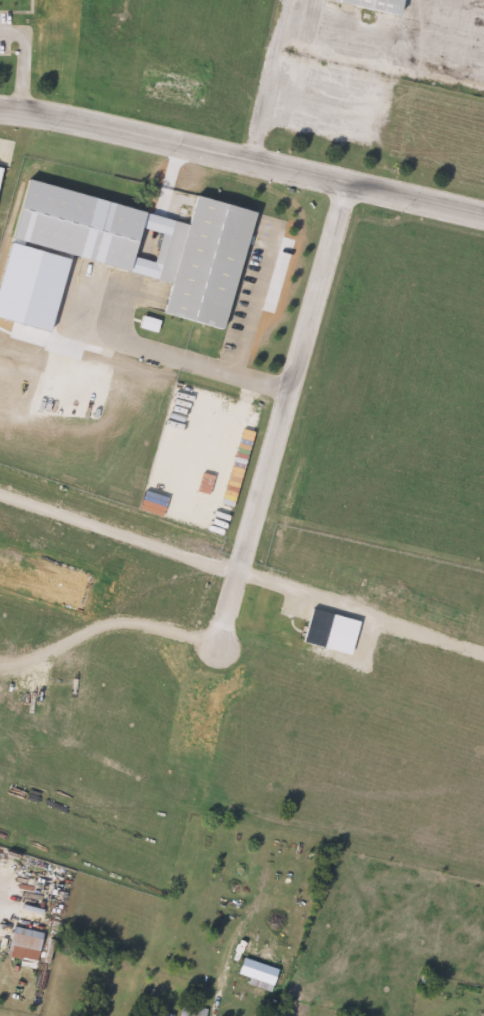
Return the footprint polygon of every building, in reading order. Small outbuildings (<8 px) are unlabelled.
[(329,5),(330,0),(402,0),(399,17),(329,5)] [(179,221),(196,226),(203,197),(262,211),(234,330),(169,314),(176,285),(164,282),(179,221)] [(13,957),(20,926),(51,933),(45,964),(13,957)] [(242,984),(248,962),(272,968),(265,991),(242,984)] [(202,1009),(201,1015),(175,1015),(178,1003),(202,1009)]
